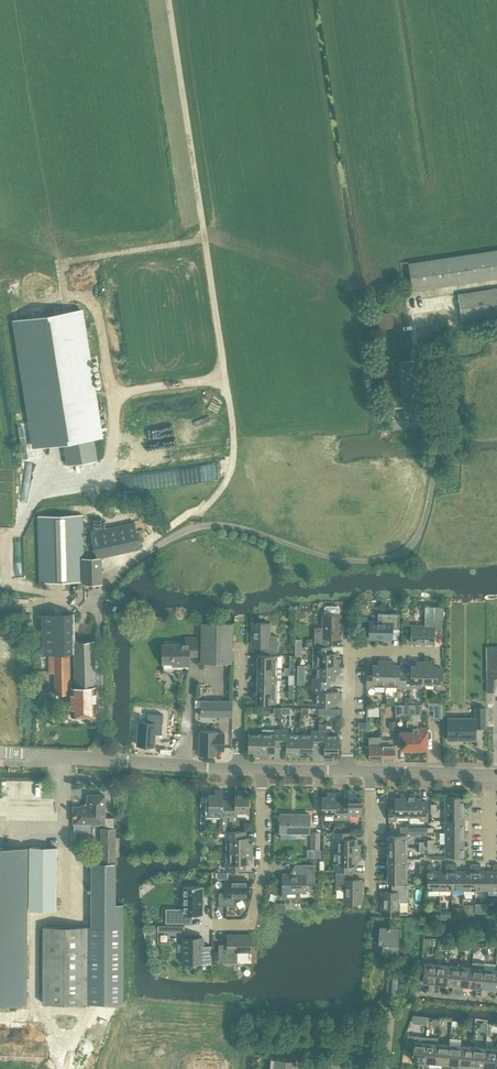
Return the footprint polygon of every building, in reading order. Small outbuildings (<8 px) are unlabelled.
[(412,290),(496,277),(496,250),(408,263),(412,290)] [(461,320),(496,315),(496,288),(457,294),(461,320)] [(81,310),(15,320),(34,447),(64,442),(67,464),(81,462),(80,460),(89,458),(86,439),(103,436),(97,397),(95,397),(81,310)] [(371,315),(373,329),(393,327),(390,312),(371,315)] [(396,378),(383,380),(385,395),(390,394),(392,408),(403,406),(405,422),(427,419),(419,359),(397,362),(402,396),(399,397),(396,378)] [(84,581),(84,583),(100,583),(100,558),(83,558),(82,515),(38,516),(40,582),(84,581)] [(91,532),(95,548),(97,558),(140,548),(134,522),(91,532)] [(339,615),(339,606),(333,606),(324,606),(324,615),(323,615),(322,628),(314,628),(314,644),(327,644),(327,638),(333,638),(340,638),(340,615),(339,615)] [(411,625),(411,643),(434,643),(434,631),(441,631),(441,618),(443,618),(444,606),(434,606),(434,607),(425,607),(425,618),(424,626),(411,625)] [(74,613),(42,614),(43,654),(51,654),(51,672),(55,672),(55,693),(71,693),(71,715),(72,715),(74,717),(80,717),(81,715),(96,714),(94,641),(75,641),(74,613)] [(369,639),(392,639),(392,628),(399,628),(399,614),(377,613),(377,621),(369,621),(369,639)] [(150,615),(149,625),(165,627),(166,616),(150,615)] [(251,646),(261,646),(261,652),(277,653),(277,636),(269,636),(269,623),(252,622),(251,646)] [(201,623),(201,662),(232,663),(232,623),(201,623)] [(163,669),(163,663),(188,663),(188,655),(197,655),(197,637),(186,638),(186,644),(163,644),(163,669)] [(329,647),(313,646),(313,666),(317,666),(339,666),(339,659),(335,659),(335,653),(329,653),(329,647)] [(487,648),(487,695),(493,694),(493,680),(496,680),(496,647),(487,648)] [(258,655),(257,667),(276,667),(277,655),(258,655)] [(373,687),(385,687),(386,661),(378,661),(378,665),(373,665),(373,671),(366,670),(366,686),(373,687)] [(398,687),(404,687),(405,668),(398,668),(398,665),(393,665),(393,661),(386,661),(385,687),(398,687)] [(423,688),(423,683),(424,662),(417,661),(417,665),(411,665),(411,668),(405,668),(404,687),(411,687),(423,688)] [(424,662),(423,683),(435,684),(435,688),(442,688),(443,669),(437,669),(437,666),(431,666),(431,662),(424,662)] [(313,678),(313,685),(329,685),(329,679),(335,679),(335,673),(339,673),(339,666),(317,666),(317,678),(313,678)] [(257,667),(257,679),(276,679),(276,667),(257,667)] [(257,679),(257,690),(276,691),(276,679),(257,679)] [(329,685),(313,685),(313,692),(317,692),(316,704),(334,705),(334,699),(338,699),(339,691),(328,691),(329,685)] [(276,691),(257,690),(257,703),(276,703),(276,691)] [(200,716),(232,716),(232,701),(201,700),(200,716)] [(405,704),(396,704),(396,714),(405,714),(405,704)] [(411,714),(411,720),(413,720),(413,749),(427,749),(427,738),(429,738),(431,736),(431,730),(430,728),(427,728),(427,727),(419,727),(418,714),(423,714),(423,704),(405,704),(405,714),(411,714)] [(378,707),(368,707),(368,716),(378,715),(378,707)] [(475,718),(448,718),(448,740),(475,740),(475,728),(485,728),(485,708),(475,708),(475,718)] [(139,721),(137,745),(154,746),(155,734),(161,734),(163,714),(147,713),(147,722),(139,721)] [(411,720),(407,720),(407,727),(409,727),(410,730),(400,731),(400,749),(413,749),(413,720),(411,720)] [(319,731),(318,747),(325,747),(324,757),(332,757),(332,753),(338,753),(338,735),(326,735),(326,731),(326,724),(319,724),(319,731)] [(274,746),(280,746),(280,730),(261,729),(261,734),(261,755),(268,756),(268,752),(274,752),(274,746)] [(216,731),(200,730),(199,754),(216,755),(216,750),(224,750),(224,733),(216,733),(216,731)] [(292,756),(299,756),(299,735),(287,734),(287,730),(280,730),(280,746),(286,746),(286,752),(292,752),(292,756)] [(312,746),(318,747),(319,731),(312,731),(312,735),(299,734),(299,756),(306,757),(306,752),(312,753),(312,746)] [(254,755),(261,755),(261,734),(248,733),(248,751),(254,751),(254,755)] [(393,739),(382,740),(382,760),(385,760),(395,760),(395,745),(393,745),(393,739)] [(382,760),(382,740),(371,740),(371,745),(369,745),(369,760),(382,760)] [(209,795),(205,795),(205,817),(220,817),(222,817),(222,816),(228,816),(229,816),(229,800),(222,800),(222,790),(215,790),(215,794),(209,794),(209,795)] [(229,800),(229,816),(236,816),(236,812),(248,812),(248,794),(243,794),(243,790),(235,790),(235,800),(229,800)] [(334,818),(342,818),(342,803),(335,803),(335,792),(328,792),(328,796),(322,796),(322,814),(334,814),(334,818)] [(342,803),(342,818),(349,818),(349,814),(361,814),(361,797),(355,797),(355,792),(348,792),(348,803),(342,803)] [(408,816),(408,794),(400,794),(400,798),(395,798),(395,804),(389,804),(389,820),(396,820),(396,816),(408,816)] [(415,794),(408,794),(408,816),(420,816),(420,820),(427,820),(427,801),(421,801),(421,798),(415,798),(415,794)] [(87,806),(74,806),(74,821),(104,821),(104,827),(101,827),(100,862),(115,863),(115,851),(115,828),(114,828),(114,817),(104,817),(104,795),(89,795),(89,805),(87,806)] [(464,796),(445,796),(445,808),(464,808),(464,796)] [(464,808),(445,808),(445,820),(464,820),(464,808)] [(280,814),(280,832),(281,832),(280,839),(296,839),(296,832),(309,832),(309,814),(280,814)] [(445,820),(445,832),(464,832),(464,820),(445,820)] [(245,831),(226,831),(226,838),(227,838),(227,850),(252,850),(252,843),(248,843),(248,837),(245,837),(245,831)] [(338,839),(338,851),(360,851),(360,844),(356,844),(356,838),(350,838),(350,832),(340,832),(334,832),(334,839),(338,839)] [(464,832),(445,832),(445,844),(464,844),(464,832)] [(388,834),(388,847),(407,847),(407,834),(388,834)] [(464,844),(445,844),(445,856),(464,856),(464,844)] [(0,847),(0,1004),(26,1004),(28,847),(0,847)] [(29,909),(56,910),(57,847),(30,847),(29,909)] [(388,847),(388,859),(407,858),(407,847),(388,847)] [(227,862),(226,862),(226,869),(245,869),(245,863),(248,863),(248,857),(252,857),(252,850),(227,850),(227,862)] [(360,851),(338,851),(338,863),(334,863),(334,870),(354,870),(354,864),(356,864),(356,858),(360,858),(360,851)] [(388,859),(388,870),(407,870),(407,858),(388,859)] [(305,885),(314,885),(314,864),(296,864),(296,873),(282,874),(282,892),(283,892),(283,896),(285,898),(298,897),(299,896),(299,892),(305,892),(305,885)] [(407,870),(388,870),(388,883),(407,883),(407,870)] [(427,890),(439,890),(439,871),(427,871),(427,890)] [(439,890),(451,890),(451,871),(439,871),(439,890)] [(451,890),(463,890),(463,871),(451,871),(451,890)] [(463,890),(475,890),(475,871),(463,871),(463,890)] [(475,890),(487,890),(487,871),(475,871),(475,890)] [(487,871),(487,890),(496,890),(496,871),(487,871)] [(336,872),(336,889),(344,889),(344,902),(361,902),(361,879),(352,879),(352,872),(336,872)] [(218,892),(218,905),(235,905),(235,897),(248,897),(248,879),(225,879),(225,892),(218,892)] [(381,891),(382,914),(399,914),(399,901),(407,901),(407,885),(391,885),(392,891),(381,891)] [(202,886),(183,886),(183,909),(166,909),(166,922),(184,922),(184,915),(190,915),(202,915),(202,905),(202,898),(202,886)] [(458,910),(453,910),(453,915),(463,915),(463,906),(458,906),(458,910)] [(473,906),(463,906),(463,915),(473,915),(473,906)] [(43,1003),(89,1003),(89,926),(43,926),(43,1003)] [(89,926),(89,1003),(122,1003),(122,991),(122,926),(89,926)] [(382,953),(397,954),(399,928),(379,927),(379,928),(378,943),(382,943),(382,953)] [(218,944),(218,962),(237,962),(237,952),(250,952),(250,934),(227,934),(227,944),(218,944)] [(204,936),(202,936),(184,936),(182,936),(182,963),(184,963),(202,963),(202,946),(204,946),(204,936)] [(449,948),(450,941),(442,940),(442,947),(449,948)] [(204,946),(202,946),(202,963),(211,963),(211,946),(204,946)] [(424,962),(422,982),(429,982),(429,991),(433,991),(436,964),(424,962)] [(472,967),(470,986),(476,987),(475,995),(481,996),(483,968),(484,963),(472,962),(472,967)] [(440,983),(446,984),(448,965),(436,964),(433,991),(439,992),(440,983)] [(452,993),(457,993),(460,966),(448,965),(446,984),(453,985),(452,993)] [(463,986),(470,986),(472,967),(460,966),(457,993),(462,994),(463,986)] [(487,988),(493,989),(495,969),(483,968),(481,996),(486,996),(487,988)] [(386,995),(396,996),(397,977),(387,977),(386,995)] [(406,1051),(412,1052),(411,1060),(418,1061),(417,1068),(423,1068),(426,1037),(407,1035),(406,1051)] [(423,1068),(428,1068),(429,1062),(435,1062),(437,1043),(438,1038),(426,1037),(423,1068)] [(435,1062),(442,1063),(441,1068),(447,1068),(449,1044),(437,1043),(435,1062)] [(447,1068),(452,1068),(452,1064),(459,1065),(461,1046),(449,1044),(447,1068)] [(459,1065),(466,1065),(465,1068),(470,1068),(473,1047),(461,1046),(459,1065)] [(470,1068),(476,1068),(476,1066),(483,1067),(484,1048),(473,1047),(470,1068)] [(483,1067),(489,1068),(494,1068),(496,1049),(484,1048),(483,1067)] [(274,1068),(295,1068),(296,1060),(275,1058),(274,1068)]
